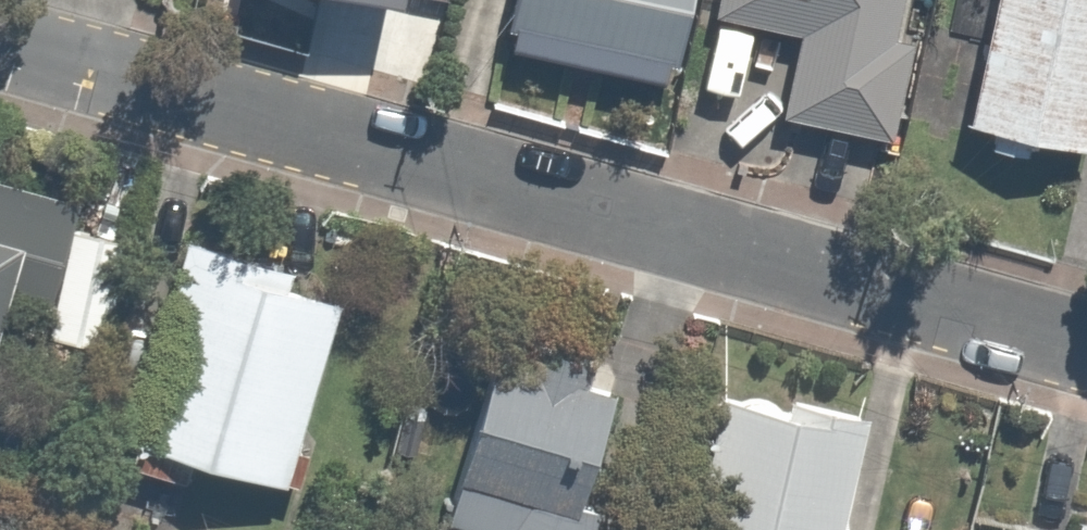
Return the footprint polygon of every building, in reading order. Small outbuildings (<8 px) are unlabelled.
[(331,2),(394,15),(397,0),(331,0),(331,2)] [(694,0),(515,0),(509,31),(681,66),(694,0)] [(717,13),(798,29),(782,111),(892,132),(918,0),(719,0),(717,13)] [(971,114),(1086,143),(1086,0),(999,0),(971,114)] [(19,416),(37,333),(108,349),(132,242),(60,226),(70,181),(0,166),(0,412),(19,416)] [(287,278),(291,261),(181,235),(129,453),(289,490),(336,289),(287,278)] [(500,528),(499,529),(593,529),(635,357),(547,336),(539,369),(489,357),(450,516),(500,528)] [(862,403),(716,378),(690,529),(841,529),(862,403)] [(1073,516),(1070,529),(1086,529),(1086,518),(1073,516)]
